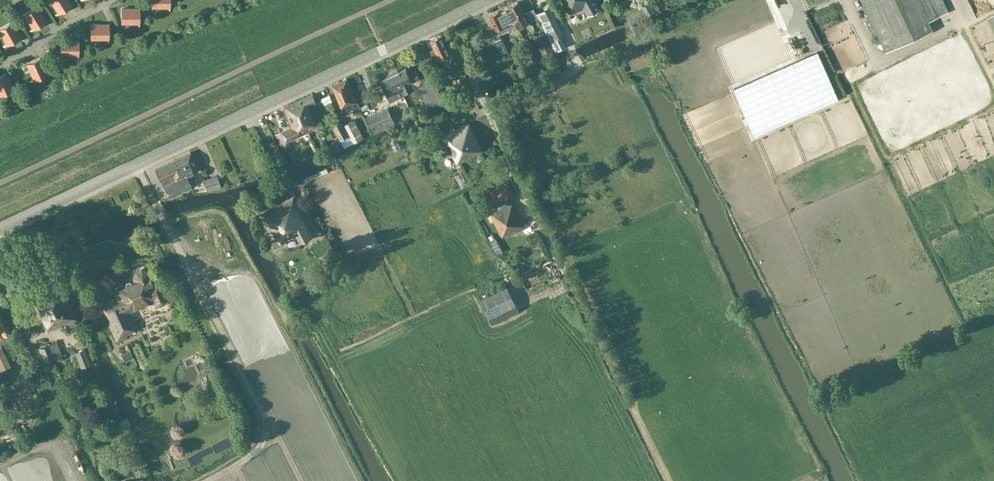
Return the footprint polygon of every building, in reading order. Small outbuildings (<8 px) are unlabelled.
[(68,0),(50,0),(53,5),(54,5),(59,13),(55,15),(55,16),(71,6),(68,0)] [(170,11),(170,0),(152,0),(152,7),(160,7),(160,6),(169,6),(169,11),(170,11)] [(601,8),(596,0),(562,0),(570,15),(583,7),(588,15),(601,8)] [(886,52),(933,30),(929,21),(938,17),(930,0),(861,0),(886,52)] [(504,9),(513,27),(516,26),(517,28),(531,21),(527,13),(524,15),(518,2),(510,6),(510,7),(504,9)] [(223,15),(230,12),(227,5),(220,7),(223,15)] [(30,31),(30,32),(46,22),(36,7),(24,14),(28,21),(29,21),(34,28),(30,31)] [(565,47),(560,36),(562,35),(548,7),(536,13),(556,51),(565,47)] [(129,22),(139,22),(139,27),(139,8),(122,8),(122,23),(129,23),(129,22)] [(499,34),(513,27),(504,9),(499,12),(498,11),(490,16),(499,34)] [(3,47),(20,38),(11,22),(0,29),(0,33),(2,36),(3,36),(7,44),(3,46),(3,47)] [(99,38),(108,38),(108,43),(109,43),(109,24),(91,24),(91,39),(99,39),(99,38)] [(756,52),(772,45),(765,31),(750,37),(756,52)] [(552,51),(544,34),(535,39),(543,55),(552,51)] [(435,62),(451,54),(441,36),(430,41),(434,49),(430,52),(435,62)] [(501,53),(508,50),(501,38),(495,41),(501,53)] [(61,55),(69,55),(69,54),(78,54),(78,59),(78,40),(61,40),(61,55)] [(818,51),(733,88),(754,137),(839,99),(818,51)] [(47,74),(40,58),(26,64),(30,71),(31,71),(34,79),(30,81),(30,82),(47,74)] [(406,68),(393,74),(403,95),(408,93),(405,86),(403,87),(402,85),(411,81),(412,83),(420,79),(416,71),(409,74),(406,68)] [(6,74),(0,76),(0,95),(0,96),(13,90),(6,74)] [(390,101),(403,95),(393,74),(381,80),(386,92),(390,101)] [(457,91),(468,87),(465,78),(454,82),(457,91)] [(348,109),(350,108),(349,106),(357,102),(347,79),(332,85),(342,109),(347,107),(348,109)] [(434,81),(420,87),(428,109),(449,101),(447,97),(453,95),(448,81),(442,83),(441,79),(434,82),(434,81)] [(296,102),(308,132),(323,125),(313,103),(316,102),(313,94),(296,102)] [(286,142),(308,132),(296,102),(284,107),(292,127),(275,135),(281,147),(287,144),(286,142)] [(407,115),(394,121),(388,108),(367,117),(375,135),(409,119),(407,115)] [(340,140),(348,135),(340,119),(332,124),(340,140)] [(457,164),(483,150),(469,123),(443,136),(457,164)] [(336,141),(331,144),(335,151),(340,149),(336,141)] [(169,198),(192,187),(186,175),(198,169),(190,152),(155,169),(169,198)] [(207,191),(221,187),(217,176),(204,180),(207,191)] [(491,213),(502,236),(524,226),(512,203),(510,204),(509,201),(515,198),(508,183),(491,191),(499,206),(500,205),(501,208),(491,213)] [(293,198),(264,213),(276,238),(271,241),(274,246),(272,247),(273,249),(281,246),(280,244),(296,235),(300,242),(313,236),(293,198)] [(496,238),(490,241),(495,252),(501,248),(496,238)] [(550,265),(537,270),(539,275),(552,270),(550,265)] [(153,300),(154,301),(155,302),(157,303),(160,304),(162,303),(164,302),(165,300),(165,298),(165,296),(158,282),(153,284),(147,272),(141,269),(136,272),(134,278),(135,281),(114,291),(117,297),(102,304),(110,320),(109,321),(117,339),(125,335),(124,334),(134,329),(126,312),(153,300)] [(559,280),(545,283),(548,295),(562,292),(559,280)] [(75,321),(77,320),(68,300),(69,300),(65,292),(67,291),(63,282),(32,295),(47,332),(65,324),(67,329),(76,325),(75,321)] [(507,286),(480,299),(492,323),(519,309),(507,286)] [(10,334),(7,326),(5,327),(0,316),(0,330),(0,329),(4,337),(10,334)] [(168,329),(157,336),(167,350),(177,343),(168,329)] [(44,363),(55,358),(49,344),(38,348),(44,363)] [(11,366),(1,347),(0,348),(0,368),(1,371),(11,366)]
